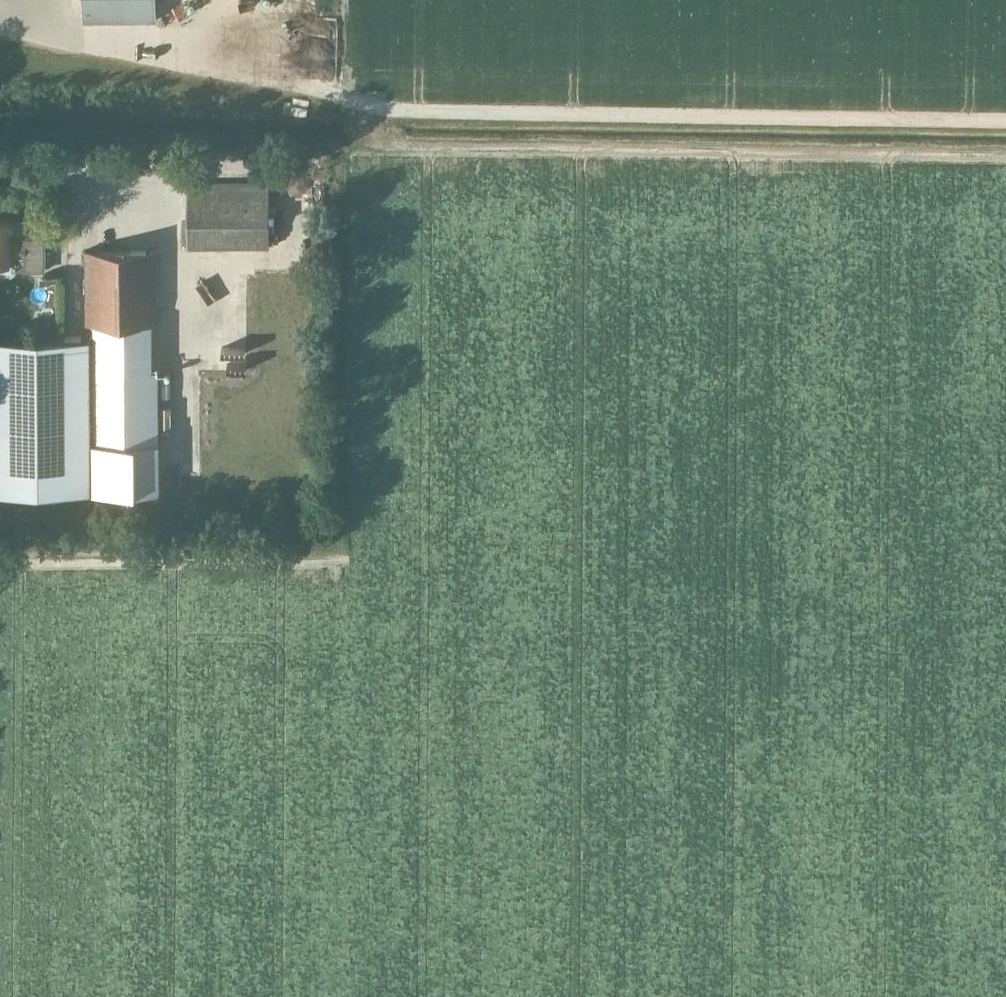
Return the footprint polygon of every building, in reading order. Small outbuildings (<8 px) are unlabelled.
[(84,20),(155,20),(155,0),(84,0),(84,20)] [(188,246),(269,246),(269,181),(188,181),(188,246)] [(24,242),(9,242),(9,219),(0,219),(0,263),(9,263),(9,256),(25,255),(25,270),(45,270),(44,237),(24,238),(24,242)] [(263,300),(263,320),(282,320),(282,297),(291,297),(291,246),(259,246),(259,280),(274,280),(274,300),(263,300)] [(152,369),(152,321),(157,321),(156,250),(85,251),(86,322),(95,322),(95,337),(95,370),(93,370),(93,376),(90,376),(92,491),(128,490),(128,499),(160,498),(158,369),(152,369)] [(95,337),(0,338),(0,492),(92,491),(90,376),(93,376),(93,370),(95,370),(95,337)]
